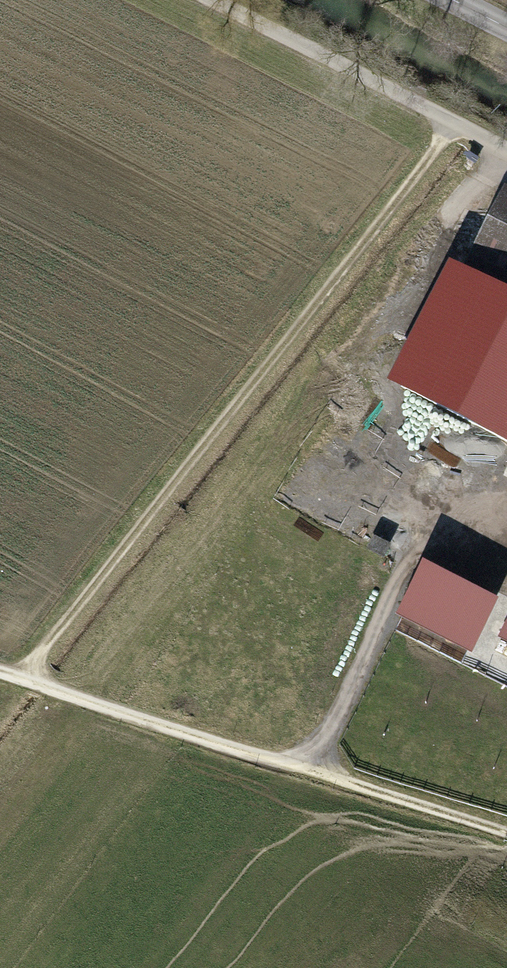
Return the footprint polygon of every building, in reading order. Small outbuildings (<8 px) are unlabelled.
[(506,435),(506,196),(499,192),(400,379),(506,435)] [(390,629),(461,666),(500,592),(429,555),(390,629)]
